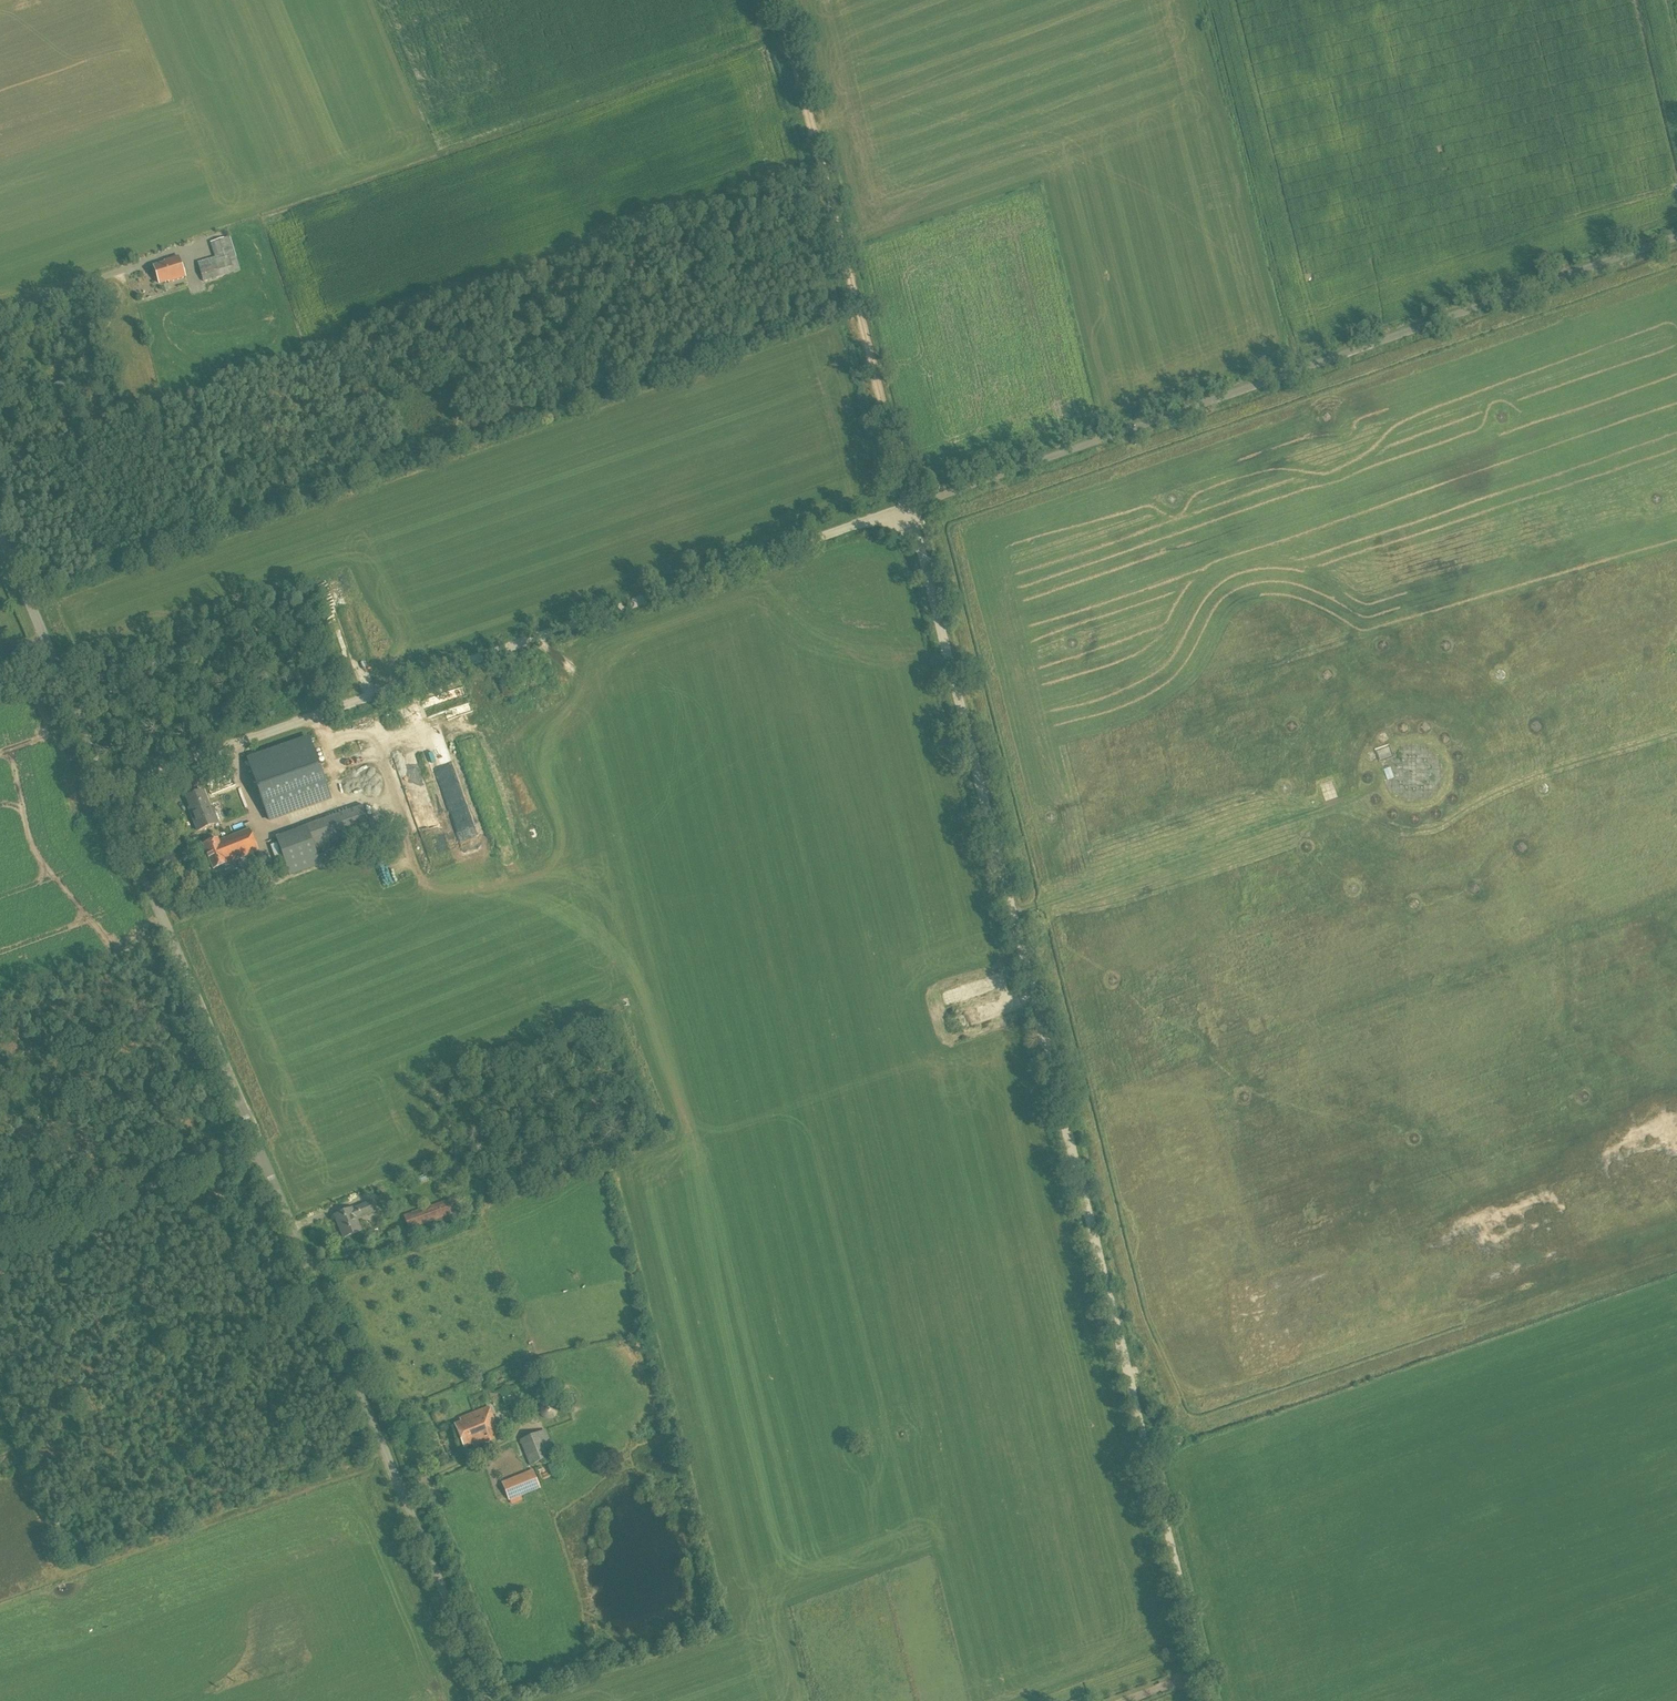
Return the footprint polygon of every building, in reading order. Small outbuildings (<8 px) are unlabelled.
[(203,282),(235,272),(241,271),(230,236),(210,242),(215,257),(197,263),(203,282)] [(168,282),(186,276),(180,256),(164,261),(164,263),(153,266),(159,284),(168,281),(168,282)] [(269,822),(332,800),(309,736),(247,758),(269,822)] [(440,768),(447,793),(457,790),(449,765),(440,768)] [(210,807),(203,790),(186,797),(192,813),(191,814),(197,831),(218,823),(211,806),(210,807)] [(363,806),(325,819),(335,848),(373,835),(363,806)] [(278,831),(284,850),(315,839),(309,821),(278,831)] [(259,851),(250,828),(218,840),(218,839),(203,845),(213,869),(259,851)] [(316,840),(285,851),(294,876),(325,865),(316,840)] [(420,1182),(428,1179),(426,1174),(418,1177),(420,1182)] [(409,1230),(455,1213),(450,1199),(403,1215),(409,1230)] [(344,1237),(362,1230),(357,1218),(376,1210),(372,1200),(352,1207),(334,1215),(344,1237)] [(516,1387),(507,1389),(501,1391),(505,1403),(520,1398),(517,1390),(516,1387)] [(474,1447),(501,1436),(489,1407),(460,1418),(461,1421),(455,1424),(464,1447),(473,1443),(474,1447)] [(530,1465),(556,1454),(546,1430),(519,1440),(530,1465)] [(509,1501),(541,1488),(533,1469),(501,1482),(509,1501)]
